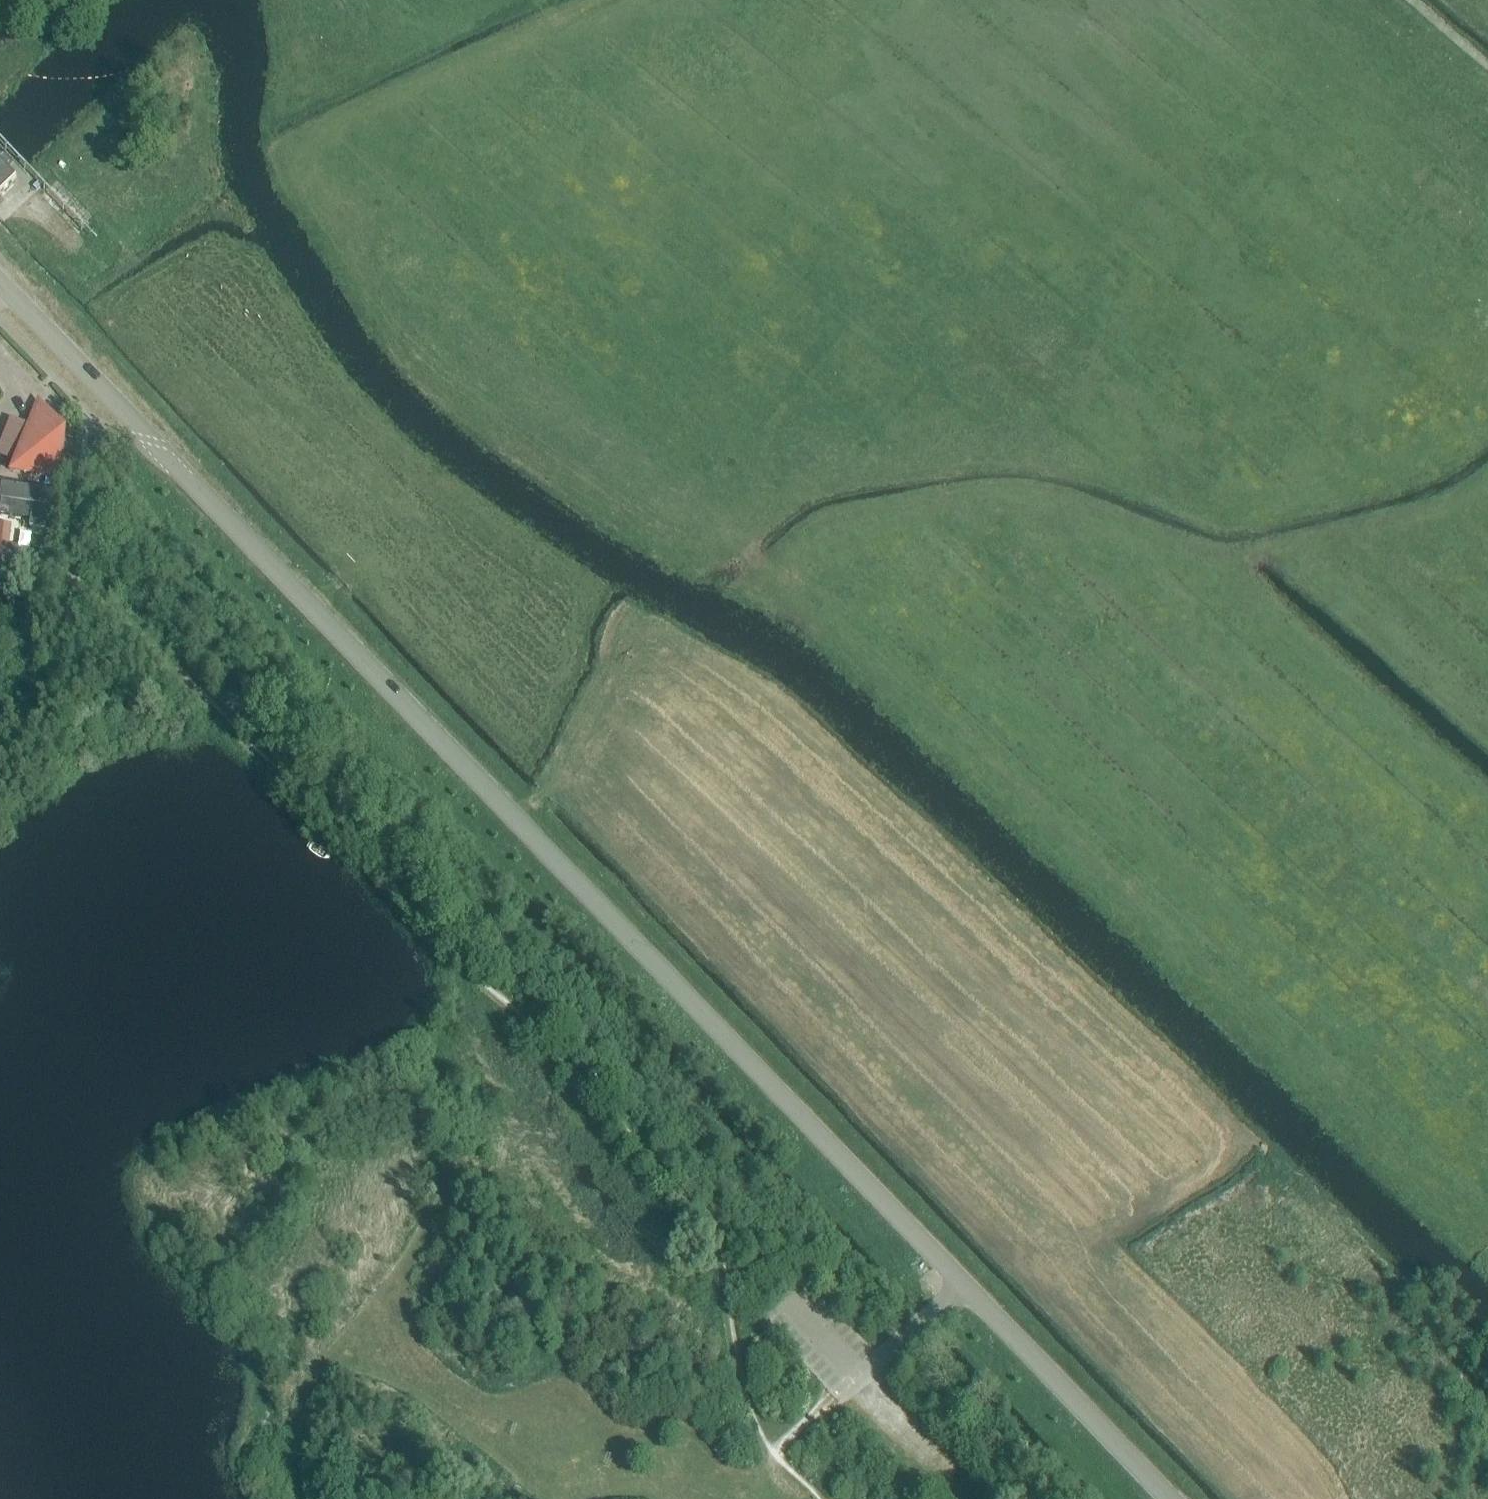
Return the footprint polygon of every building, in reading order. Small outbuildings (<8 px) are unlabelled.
[(0,163),(0,196),(17,181),(0,163)] [(30,425),(16,462),(25,473),(60,477),(65,429),(48,412),(33,418),(30,425)] [(3,484),(1,499),(2,499),(33,504),(31,518),(30,527),(45,529),(51,491),(3,484)] [(6,565),(9,545),(0,544),(0,564),(6,565)] [(27,567),(35,569),(36,561),(28,560),(27,567)]
